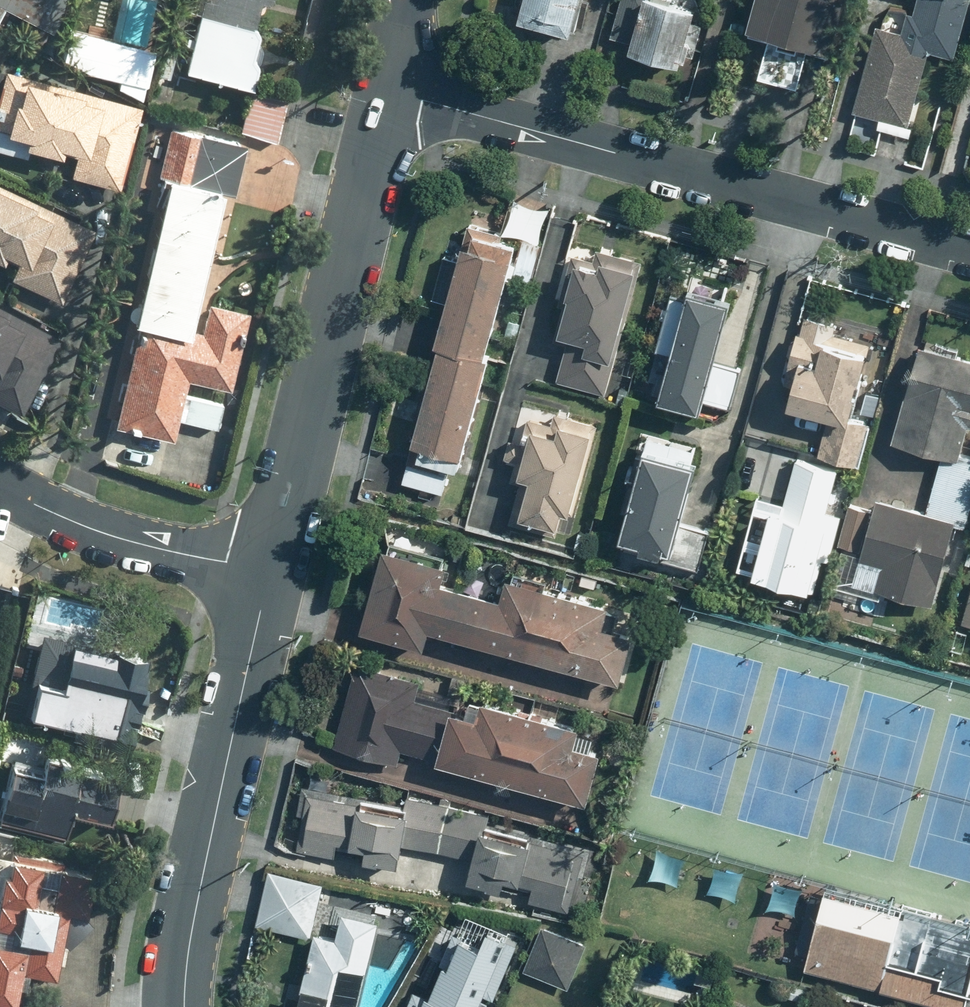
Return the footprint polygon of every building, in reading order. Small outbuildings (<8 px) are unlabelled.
[(3,10),(8,0),(0,0),(0,9),(3,10)] [(254,46),(257,32),(251,31),(255,7),(257,7),(258,7),(259,7),(260,7),(262,6),(263,6),(264,6),(265,5),(266,4),(267,4),(268,3),(269,2),(270,1),(271,0),(188,0),(185,18),(190,19),(180,80),(198,83),(253,93),(258,64),(251,63),(254,46)] [(514,22),(568,35),(577,0),(520,0),(514,22)] [(649,0),(637,0),(622,56),(681,71),(696,12),(649,0)] [(741,33),(825,54),(838,0),(749,0),(741,33)] [(881,120),(878,130),(906,137),(928,54),(953,60),(969,0),(912,0),(899,50),(876,45),(858,114),(881,120)] [(74,175),(119,186),(140,108),(2,72),(0,81),(0,136),(2,136),(0,145),(0,147),(55,162),(58,154),(78,159),(74,175)] [(187,327),(217,196),(234,200),(246,144),(195,133),(183,186),(161,181),(130,316),(127,330),(134,332),(112,430),(174,443),(178,424),(216,432),(222,406),(184,398),(187,384),(231,394),(249,316),(205,306),(196,346),(184,343),(187,327)] [(1,260),(16,267),(9,281),(59,305),(94,232),(0,187),(0,261),(1,260)] [(499,314),(515,247),(499,243),(502,232),(462,223),(401,486),(442,496),(447,472),(461,475),(489,357),(482,356),(492,313),(499,314)] [(624,329),(638,265),(574,252),(557,333),(572,336),(563,379),(614,390),(621,355),(614,354),(620,327),(624,329)] [(644,400),(696,412),(698,403),(730,410),(740,369),(710,362),(723,306),(669,293),(644,400)] [(5,410),(28,404),(61,341),(0,310),(0,407),(5,410)] [(781,410),(824,420),(814,458),(857,468),(867,423),(846,417),(863,343),(834,336),(837,323),(804,315),(781,410)] [(967,405),(969,391),(906,376),(889,447),(953,463),(961,429),(969,432),(969,406),(967,405)] [(516,487),(506,525),(550,537),(556,516),(569,520),(593,427),(519,408),(505,464),(511,466),(506,485),(516,487)] [(639,433),(612,543),(655,554),(653,560),(695,571),(705,530),(679,524),(698,447),(639,433)] [(839,518),(826,515),(835,478),(790,467),(779,516),(766,513),(750,581),(763,584),(807,595),(812,596),(820,562),(828,564),(839,518)] [(835,588),(875,597),(876,593),(932,607),(940,572),(950,530),(952,520),(872,501),(869,511),(845,505),(835,548),(844,550),(835,588)] [(495,599),(440,583),(445,567),(379,547),(355,630),(422,650),(427,633),(616,685),(630,635),(600,629),(606,609),(501,578),(495,599)] [(35,682),(28,680),(19,719),(109,739),(112,723),(133,727),(139,700),(133,699),(142,659),(66,642),(64,652),(42,647),(35,682)] [(588,737),(572,733),(574,728),(475,703),(472,718),(413,703),(418,682),(356,667),(336,750),(394,764),(397,752),(434,761),(433,765),(584,803),(596,754),(585,751),(588,737)] [(57,764),(35,760),(32,775),(2,769),(0,778),(0,824),(63,836),(67,815),(106,823),(113,787),(114,781),(56,770),(57,764)] [(528,846),(529,839),(481,835),(482,819),(454,817),(455,805),(406,802),(405,810),(301,802),(298,853),(334,856),(335,845),(358,847),(357,864),(395,867),(396,851),(466,858),(464,890),(500,892),(501,885),(523,887),(523,894),(522,904),(570,913),(573,877),(585,878),(586,867),(587,850),(528,846)] [(89,874),(49,867),(46,885),(32,883),(35,865),(0,860),(0,1006),(7,1006),(9,996),(16,997),(19,974),(55,979),(59,950),(85,925),(82,920),(89,874)] [(322,882),(265,870),(253,926),(310,938),(322,882)] [(822,892),(799,980),(906,1006),(953,1006),(960,980),(885,961),(898,911),(822,892)] [(333,941),(312,936),(295,1006),(355,1006),(374,923),(339,915),(333,941)] [(505,937),(458,917),(423,998),(412,993),(405,1006),(475,1006),(505,937)] [(584,946),(536,927),(519,972),(567,990),(584,946)]
